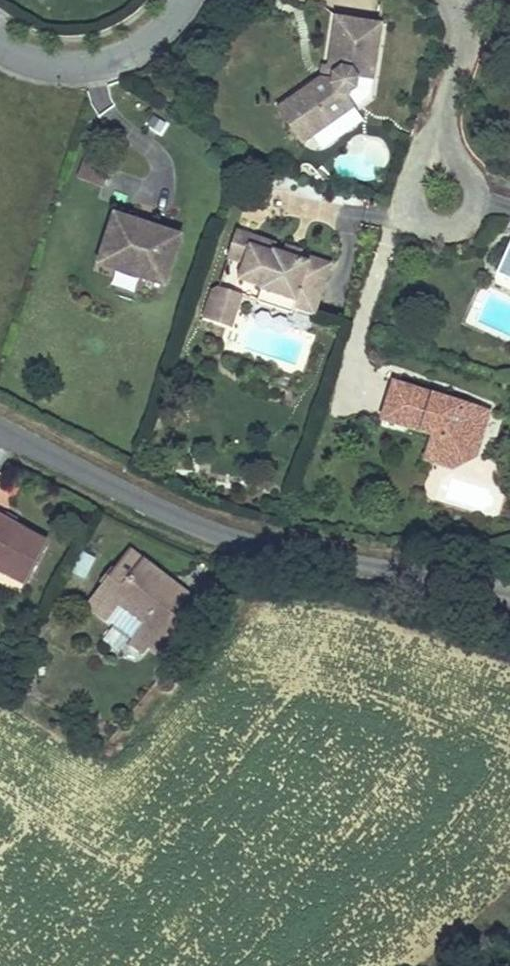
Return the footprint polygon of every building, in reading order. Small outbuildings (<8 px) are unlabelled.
[(381,24),(337,17),(329,67),(334,68),(332,81),(320,79),(288,101),(312,136),(355,106),(347,95),(356,88),(357,78),(372,80),(381,24)] [(329,67),(322,66),(320,79),(332,81),(334,68),(329,67)] [(312,136),(288,101),(278,108),(302,143),(312,136)] [(78,177),(105,185),(111,168),(84,160),(78,177)] [(175,237),(116,218),(102,260),(161,279),(175,237)] [(257,238),(237,231),(228,258),(244,263),(249,245),(254,247),(257,238)] [(181,240),(175,237),(161,279),(102,260),(99,266),(165,288),(181,240)] [(249,245),(244,263),(238,280),(260,288),(260,290),(295,302),(293,308),(315,315),(321,298),(316,297),(322,280),(326,282),(332,265),(300,255),(299,259),(283,254),(274,251),(276,244),(257,238),(254,247),(249,245)] [(496,275),(509,281),(509,243),(496,275)] [(301,251),(286,246),(283,254),(299,259),(300,255),(301,251)] [(326,282),(322,280),(316,297),(321,298),(326,282)] [(218,289),(212,292),(204,318),(227,326),(235,303),(228,300),(230,293),(218,289)] [(295,302),(260,290),(256,302),(291,314),(293,308),(295,302)] [(242,297),(230,293),(228,300),(235,303),(227,326),(232,328),(242,297)] [(453,402),(393,382),(382,419),(434,436),(441,438),(438,444),(451,469),(475,456),(489,413),(463,405),(461,410),(451,407),(453,402)] [(463,405),(453,402),(451,407),(461,410),(463,405)] [(426,461),(451,469),(438,444),(441,438),(434,436),(426,461)] [(26,583),(47,542),(0,518),(0,571),(26,583)] [(89,606),(106,619),(115,606),(142,626),(133,639),(129,643),(143,653),(149,645),(184,599),(187,595),(130,551),(89,606)] [(87,578),(94,556),(81,552),(74,574),(87,578)] [(184,599),(149,645),(161,654),(196,608),(184,599)] [(106,619),(133,639),(142,626),(115,606),(106,619)]
